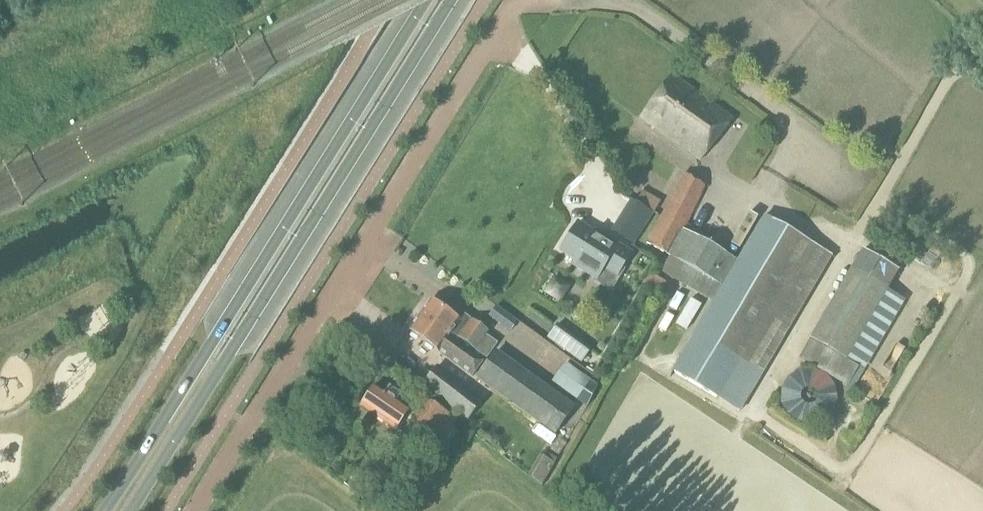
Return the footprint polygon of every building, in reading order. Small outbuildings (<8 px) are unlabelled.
[(699,162),(732,119),(673,75),(640,119),(699,162)] [(743,174),(672,309),(788,377),(861,240),(743,174)] [(632,201),(625,212),(645,225),(652,213),(632,201)] [(596,235),(577,223),(560,251),(574,260),(571,265),(596,280),(603,268),(616,277),(630,254),(597,233),(596,235)] [(460,340),(474,351),(486,360),(474,378),(552,434),(574,405),(495,348),(498,344),(486,335),(488,332),(458,311),(453,318),(432,303),(423,315),(453,336),(454,335),(461,340),(460,340)] [(495,306),(488,316),(509,331),(516,322),(495,306)] [(486,360),(474,351),(460,340),(461,340),(454,335),(453,336),(423,315),(411,333),(436,350),(443,357),(474,378),(486,360)] [(581,362),(589,351),(554,327),(546,338),(581,362)] [(564,363),(552,380),(586,405),(596,386),(564,363)] [(465,420),(481,400),(438,365),(422,385),(465,420)] [(396,428),(406,414),(372,391),(363,404),(396,428)] [(439,447),(456,421),(426,397),(407,426),(439,447)]
